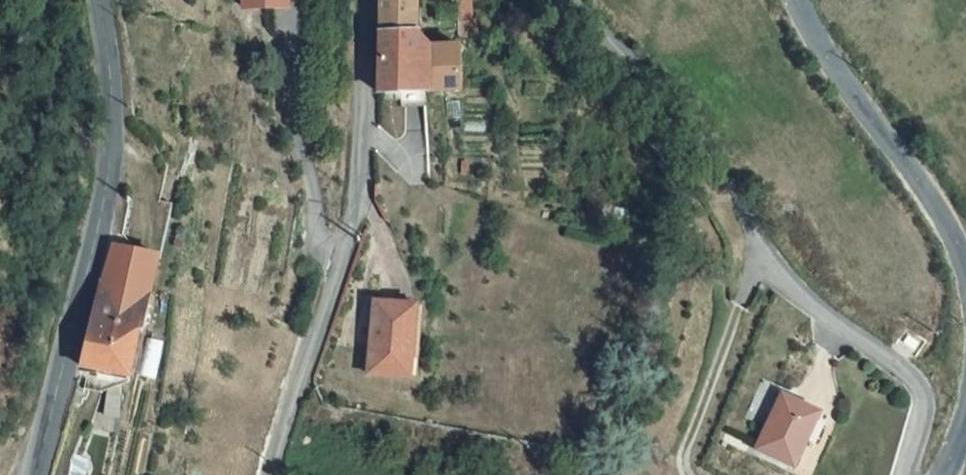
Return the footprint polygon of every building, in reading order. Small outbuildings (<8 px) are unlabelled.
[(380,32),(418,31),(418,0),(381,0),(380,32)] [(436,10),(461,10),(460,0),(435,0),(436,10)] [(473,36),(473,23),(462,24),(462,36),(473,36)] [(431,44),(418,31),(380,32),(378,92),(432,91),(431,44)] [(431,44),(432,91),(464,90),(462,44),(431,44)] [(135,376),(162,263),(116,252),(108,288),(101,286),(93,318),(92,318),(82,363),(135,376)] [(380,298),(374,368),(411,371),(419,301),(380,298)] [(762,447),(795,465),(823,413),(790,395),(762,447)] [(118,398),(101,396),(100,417),(116,418),(118,398)]
